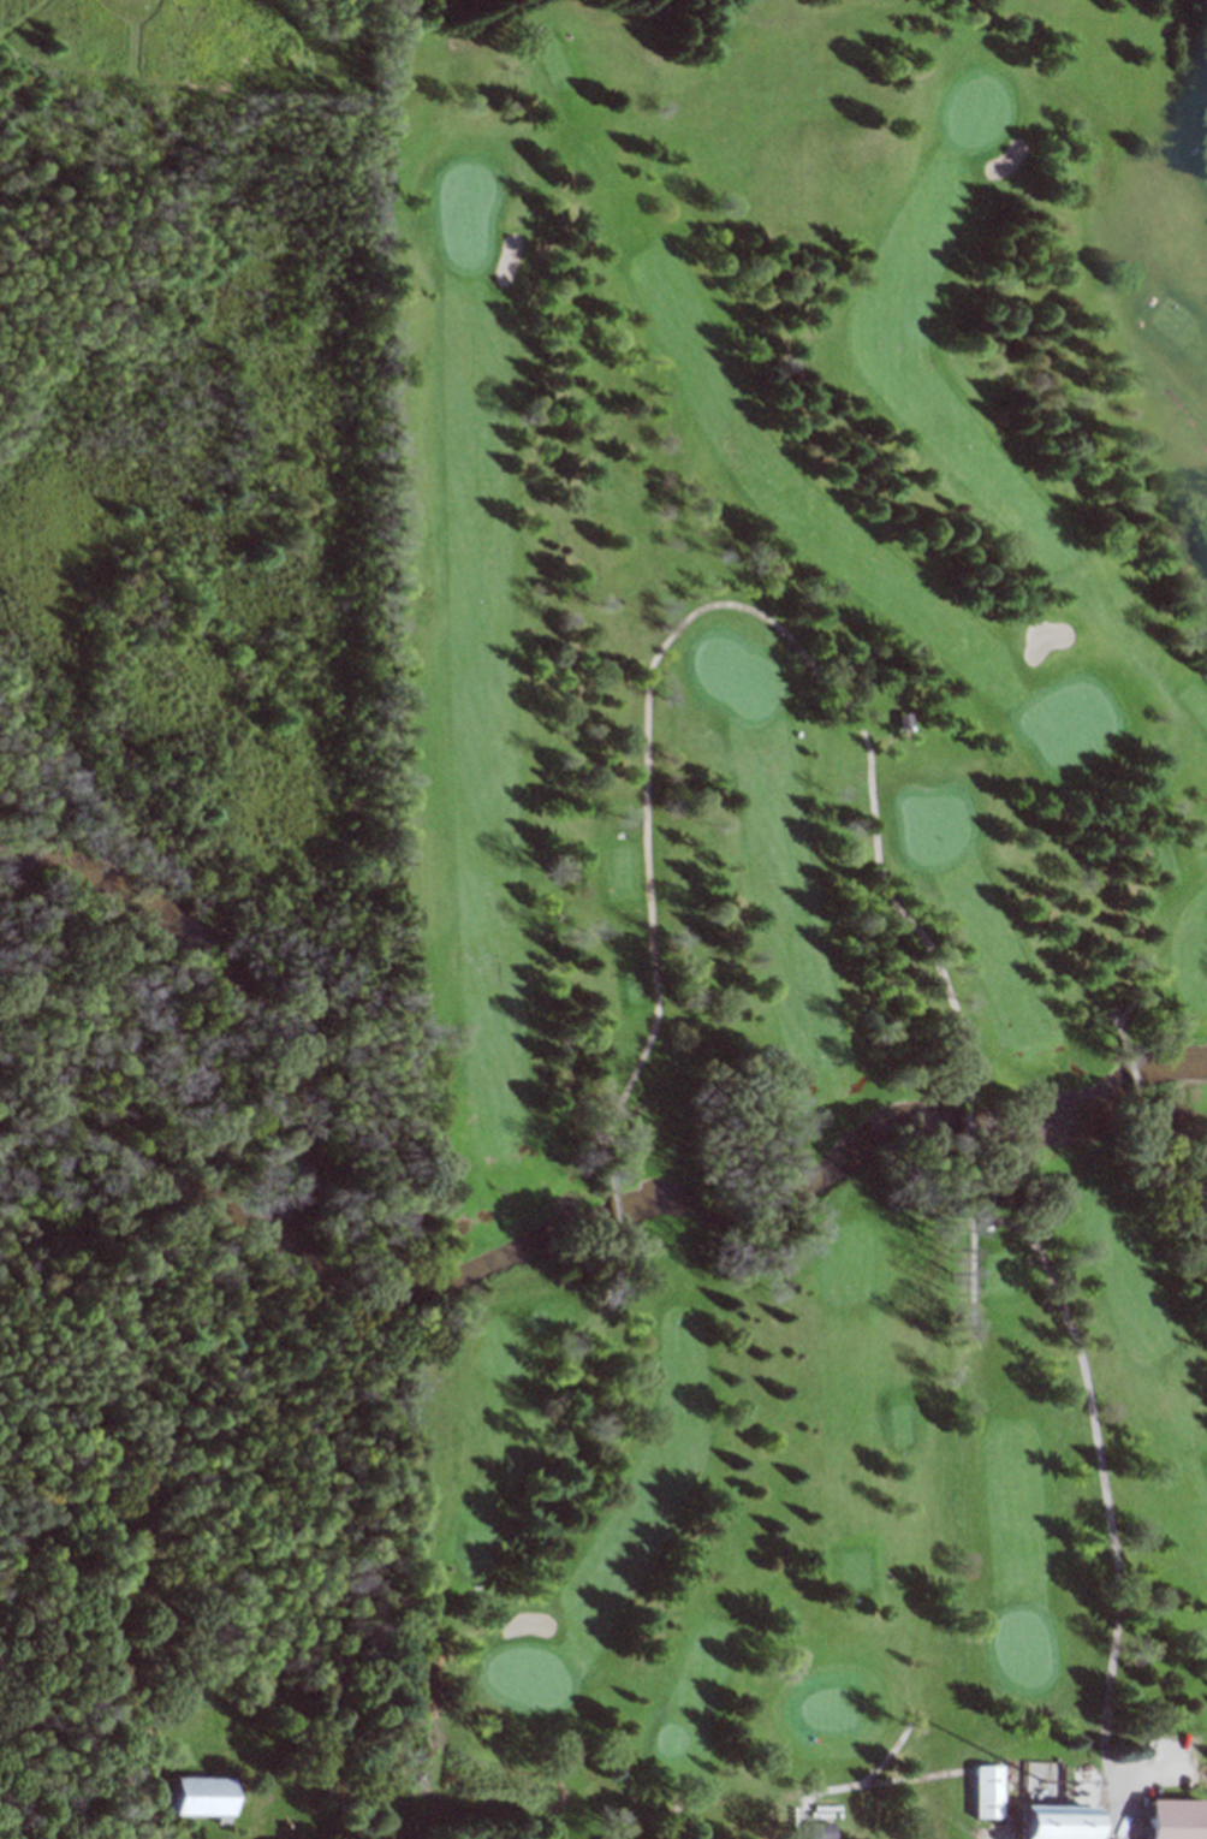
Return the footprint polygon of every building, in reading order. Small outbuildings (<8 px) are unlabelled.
[(899,712),(911,710),(914,725),(902,728),(899,712)] [(976,1766),(1004,1766),(1004,1817),(976,1817),(976,1766)] [(233,1778),(176,1778),(176,1813),(219,1813),(219,1822),(233,1822),(233,1778)] [(1150,1798),(1206,1798),(1206,1838),(1150,1838),(1150,1798)] [(1094,1805),(1093,1838),(1023,1838),(1024,1804),(1094,1805)] [(834,1821),(834,1838),(808,1838),(809,1820),(834,1821)]
